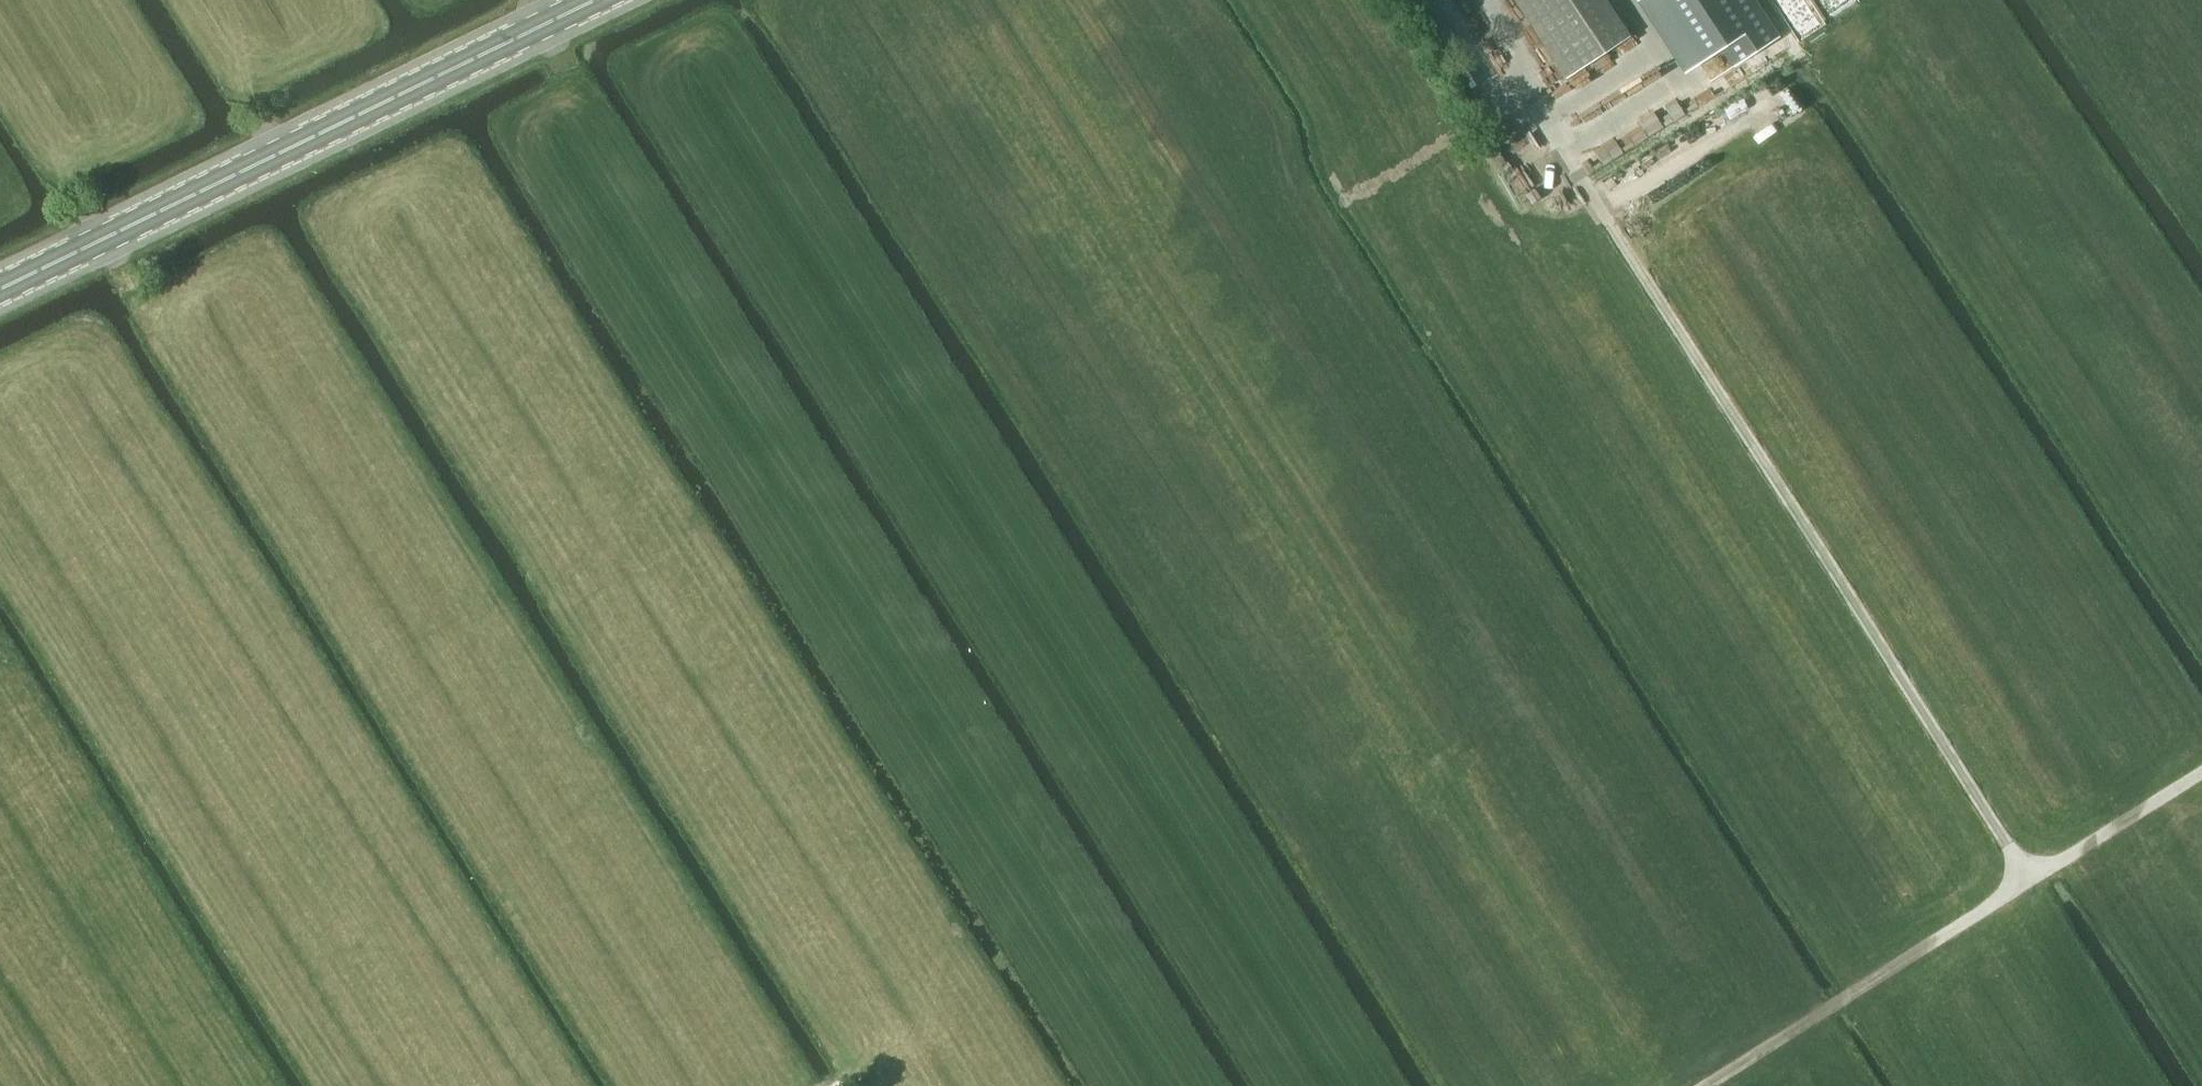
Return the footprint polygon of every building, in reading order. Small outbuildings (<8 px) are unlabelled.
[(1566,79),(1629,37),(1604,0),(1514,0),(1566,79)] [(1670,5),(1710,66),(1745,43),(1716,0),(1677,0),(1670,5)]
